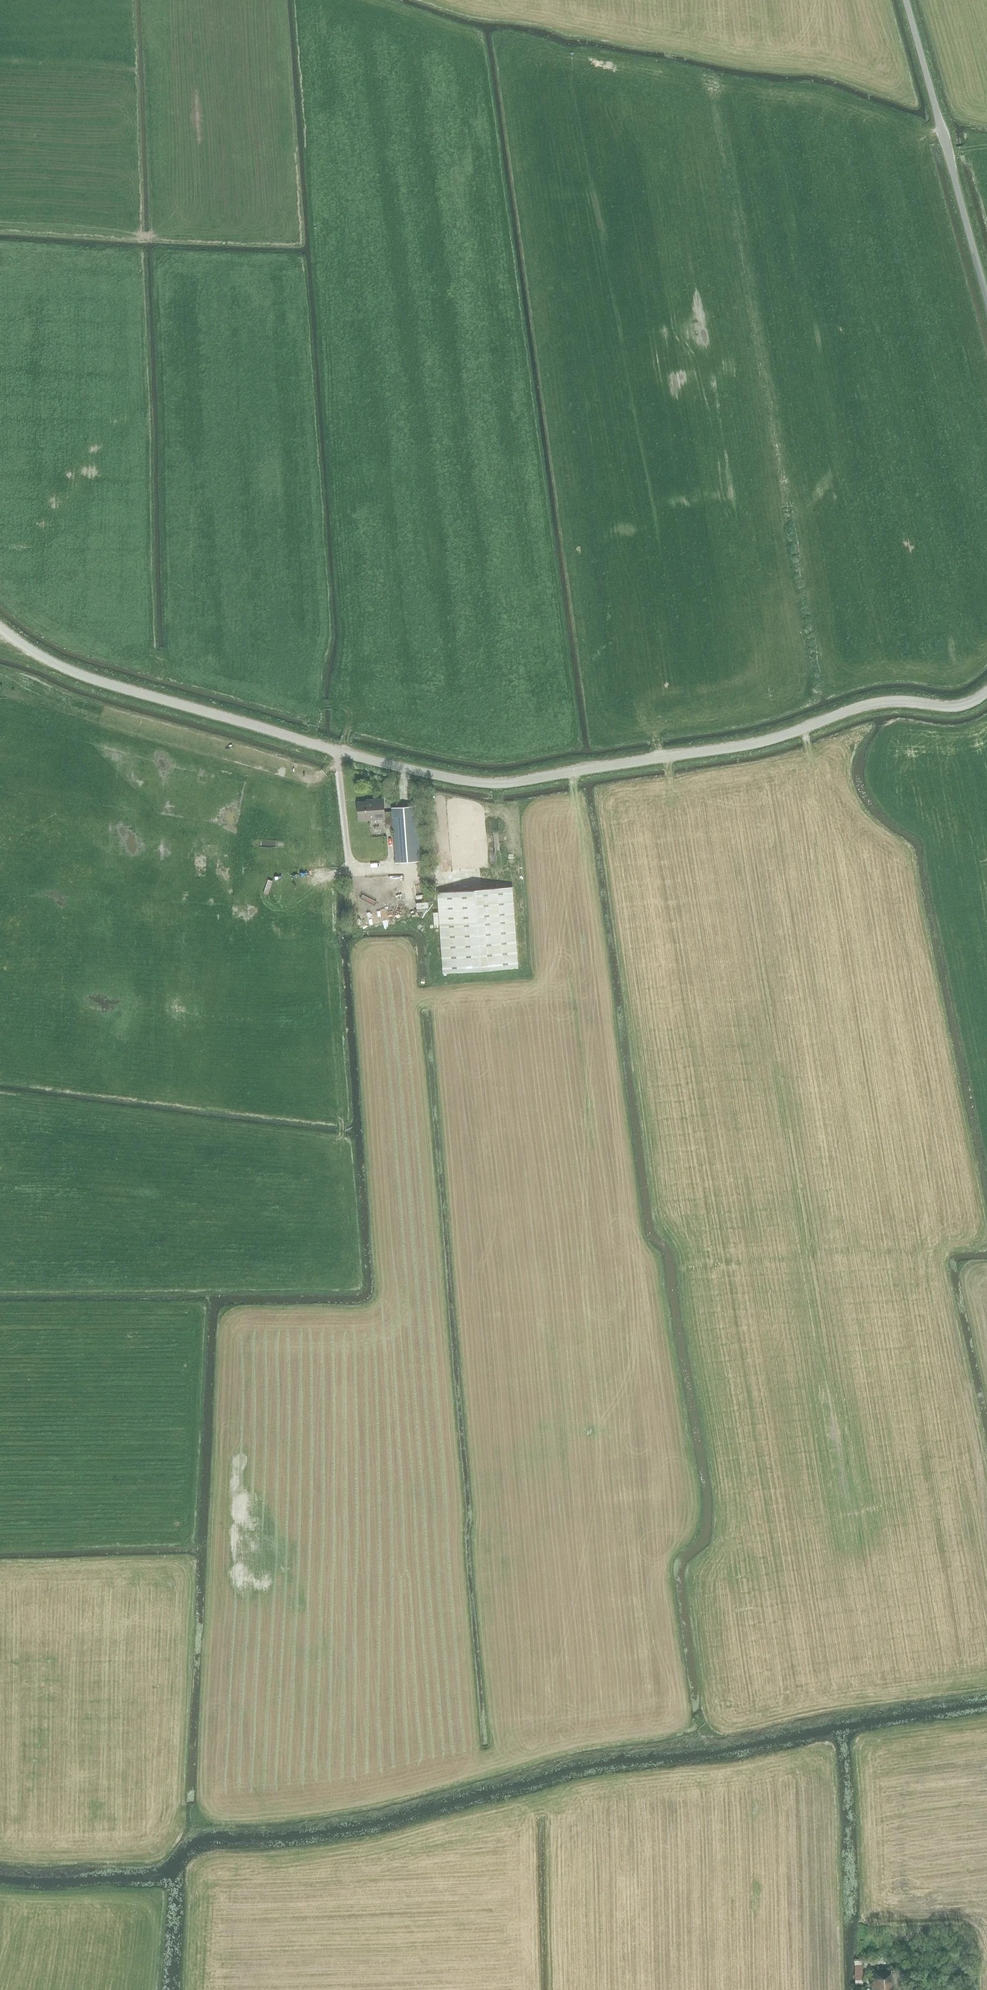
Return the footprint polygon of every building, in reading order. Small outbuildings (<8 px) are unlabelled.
[(420,861),(416,806),(416,802),(407,802),(408,807),(392,808),(392,811),(384,812),(383,799),(369,800),(370,802),(358,803),(359,820),(384,818),(385,828),(393,828),(396,863),(420,861)] [(512,887),(437,892),(443,973),(518,967),(512,887)] [(430,898),(418,899),(418,908),(430,908),(430,898)] [(862,1958),(854,1958),(856,1989),(863,1989),(862,1958)] [(872,1970),(872,1989),(910,1989),(909,1968),(879,1969),(879,1970),(872,1970)]
